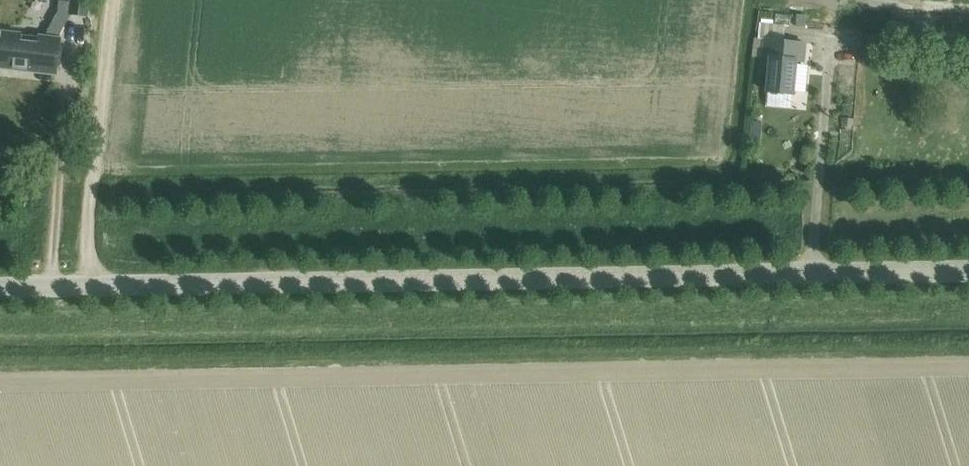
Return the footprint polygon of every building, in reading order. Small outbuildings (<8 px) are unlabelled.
[(71,15),(89,17),(91,0),(73,0),(71,15)] [(797,15),(796,27),(806,28),(806,16),(797,15)] [(953,23),(952,32),(968,33),(968,24),(953,23)] [(762,61),(771,61),(768,93),(794,95),(797,63),(806,64),(808,44),(784,41),(785,26),(760,24),(757,59),(762,59),(762,61)] [(0,31),(0,68),(57,75),(61,38),(39,35),(38,43),(22,41),(22,33),(0,31)] [(842,118),(841,127),(847,127),(848,126),(853,126),(854,119),(848,119),(848,118),(842,118)] [(749,136),(748,149),(759,151),(761,137),(749,136)]
